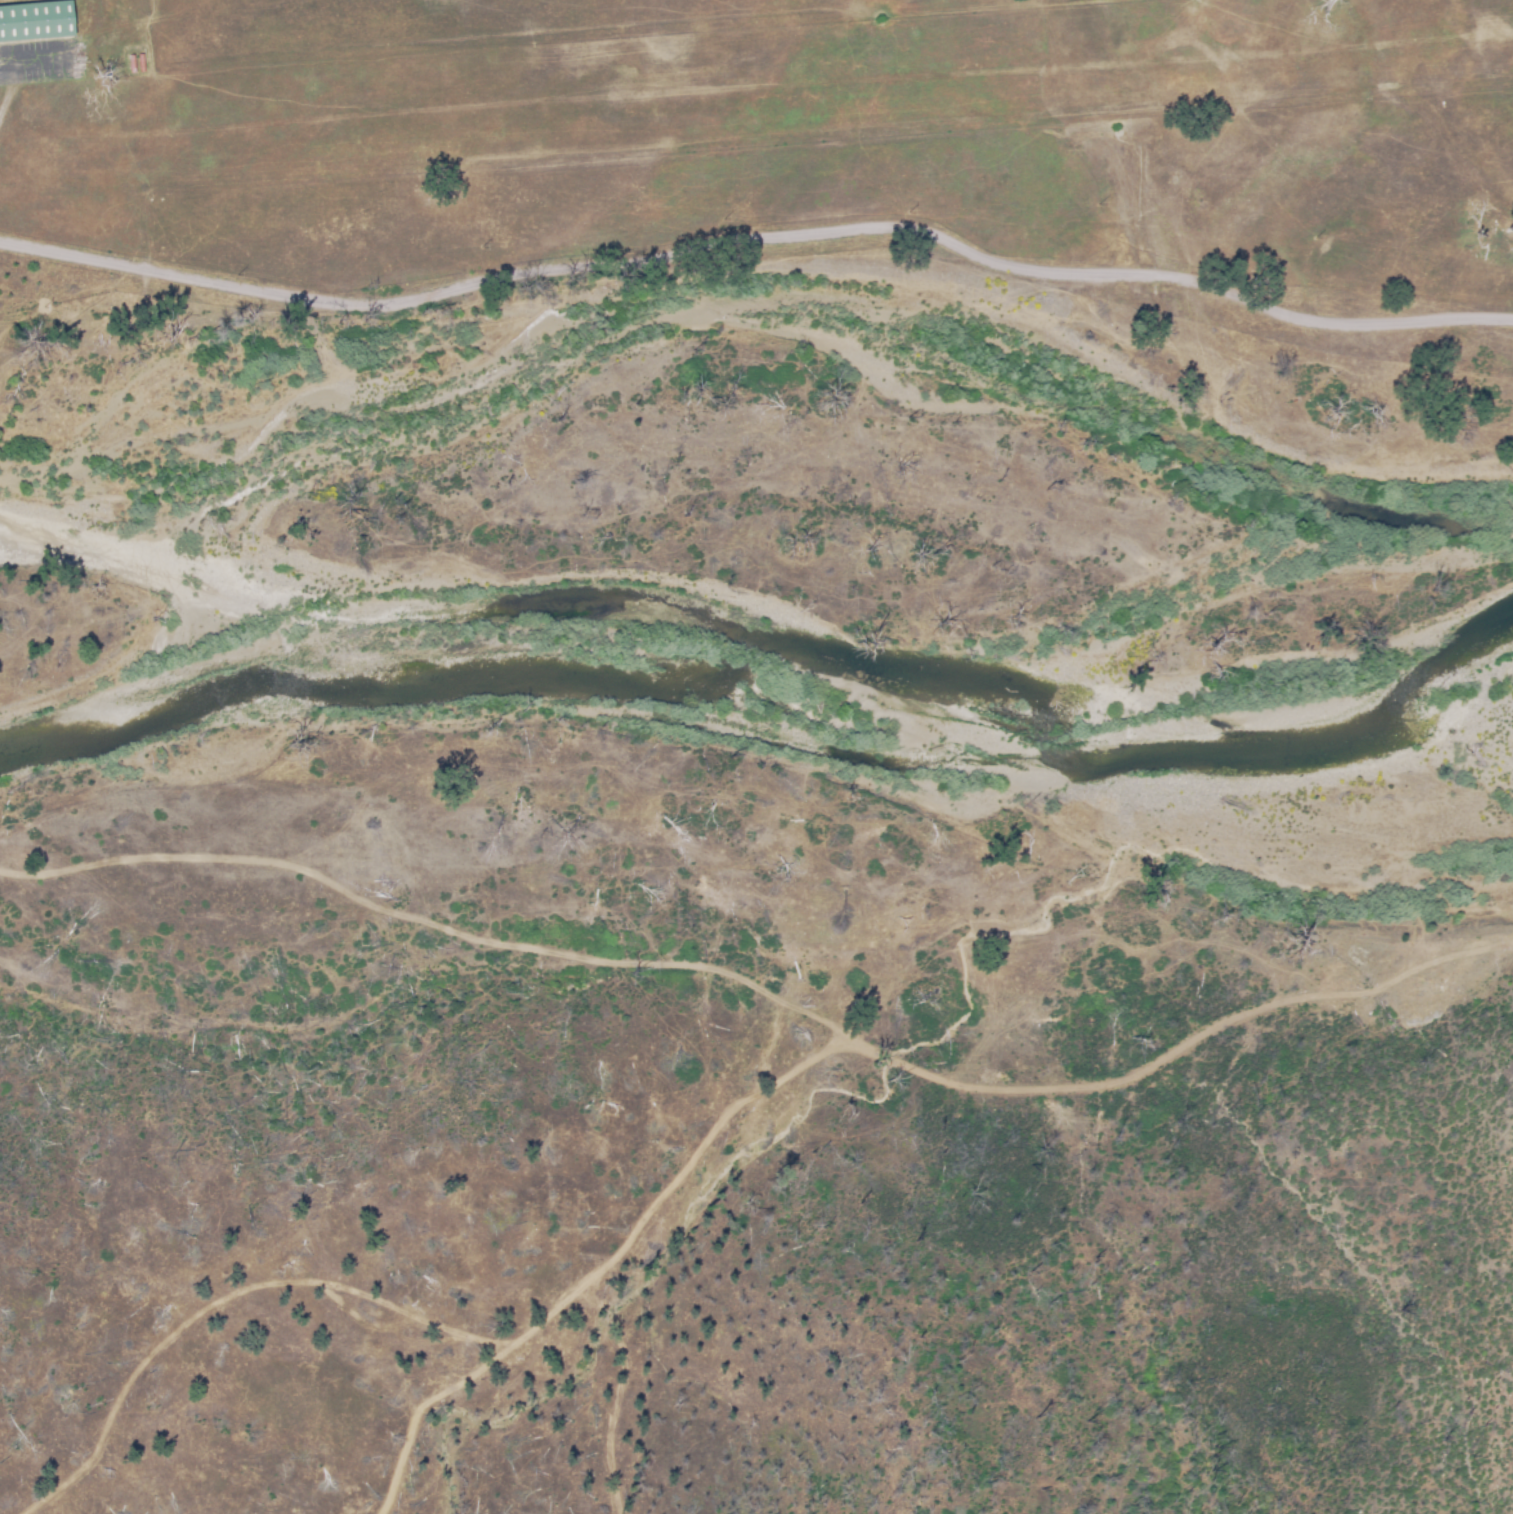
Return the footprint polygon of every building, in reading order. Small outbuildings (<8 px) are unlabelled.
[(0,4),(42,0),(72,0),(76,34),(0,43),(0,4)]
